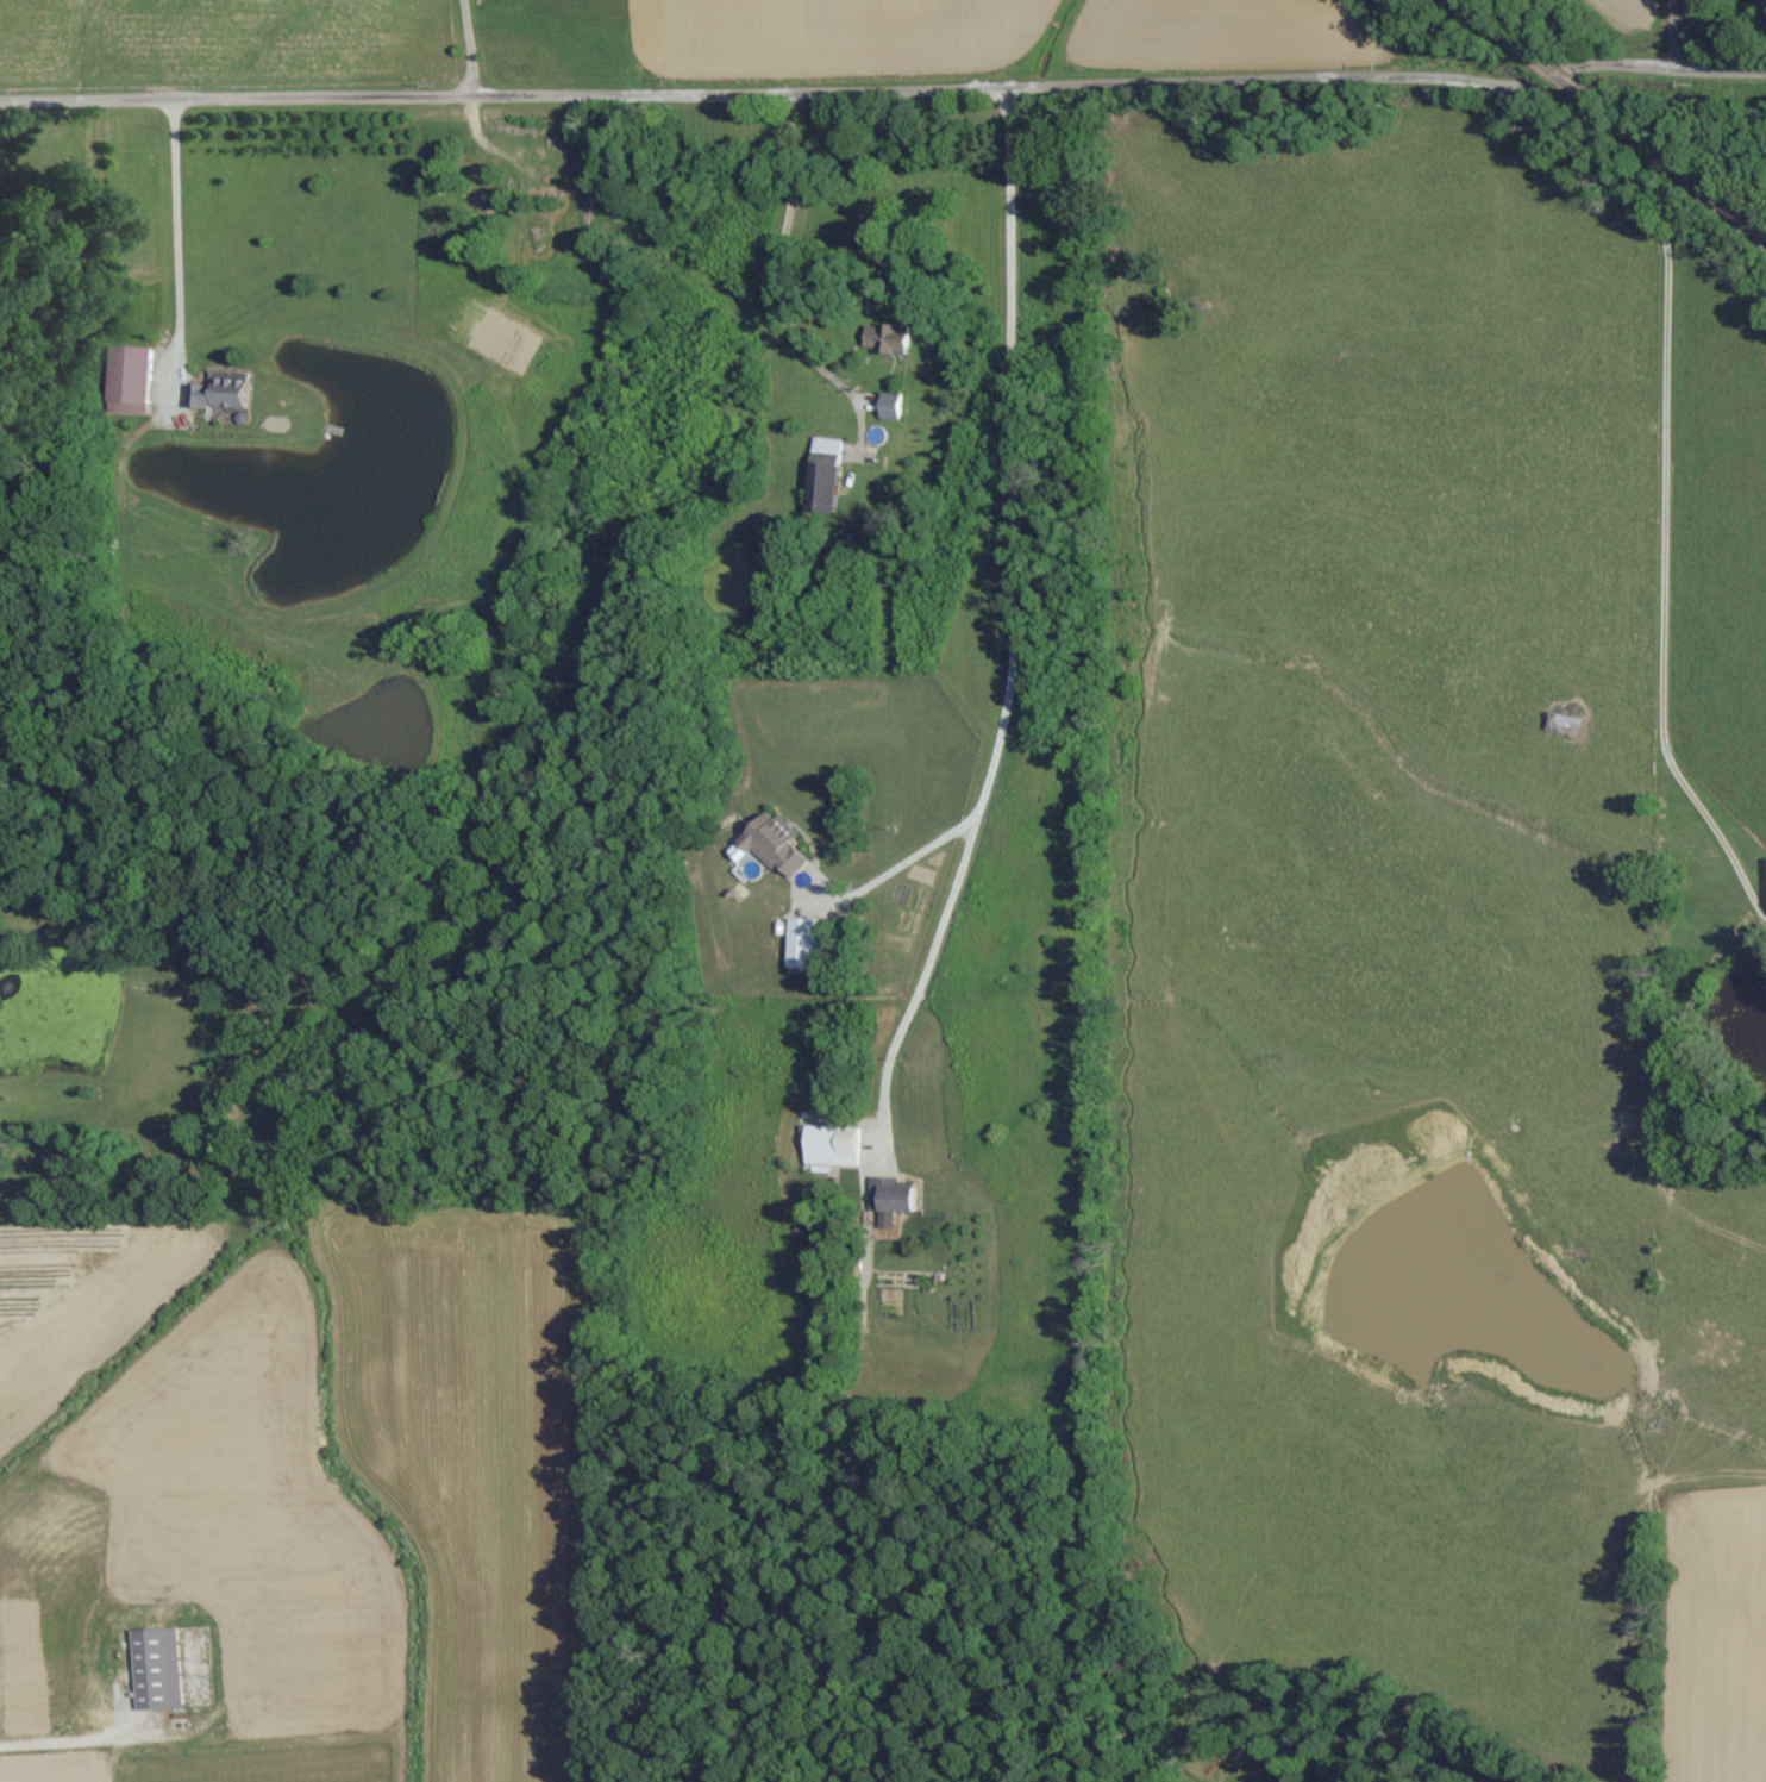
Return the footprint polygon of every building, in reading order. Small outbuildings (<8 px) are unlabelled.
[(863,349),(905,355),(909,328),(880,324),(879,329),(866,327),(863,349)] [(145,416),(148,349),(108,347),(105,414),(145,416)] [(184,408),(244,410),(245,381),(215,380),(216,372),(206,372),(206,386),(184,385),(184,408)] [(839,441),(811,438),(806,494),(818,496),(817,506),(833,507),(839,441)] [(749,851),(771,871),(775,867),(789,880),(806,862),(786,843),(791,838),(765,812),(724,854),(735,865),(749,851)] [(820,971),(822,922),(787,920),(785,970),(820,971)] [(913,1212),(914,1186),(896,1186),(897,1177),(868,1177),(867,1210),(913,1212)] [(178,1709),(175,1629),(130,1631),(133,1711),(178,1709)]
